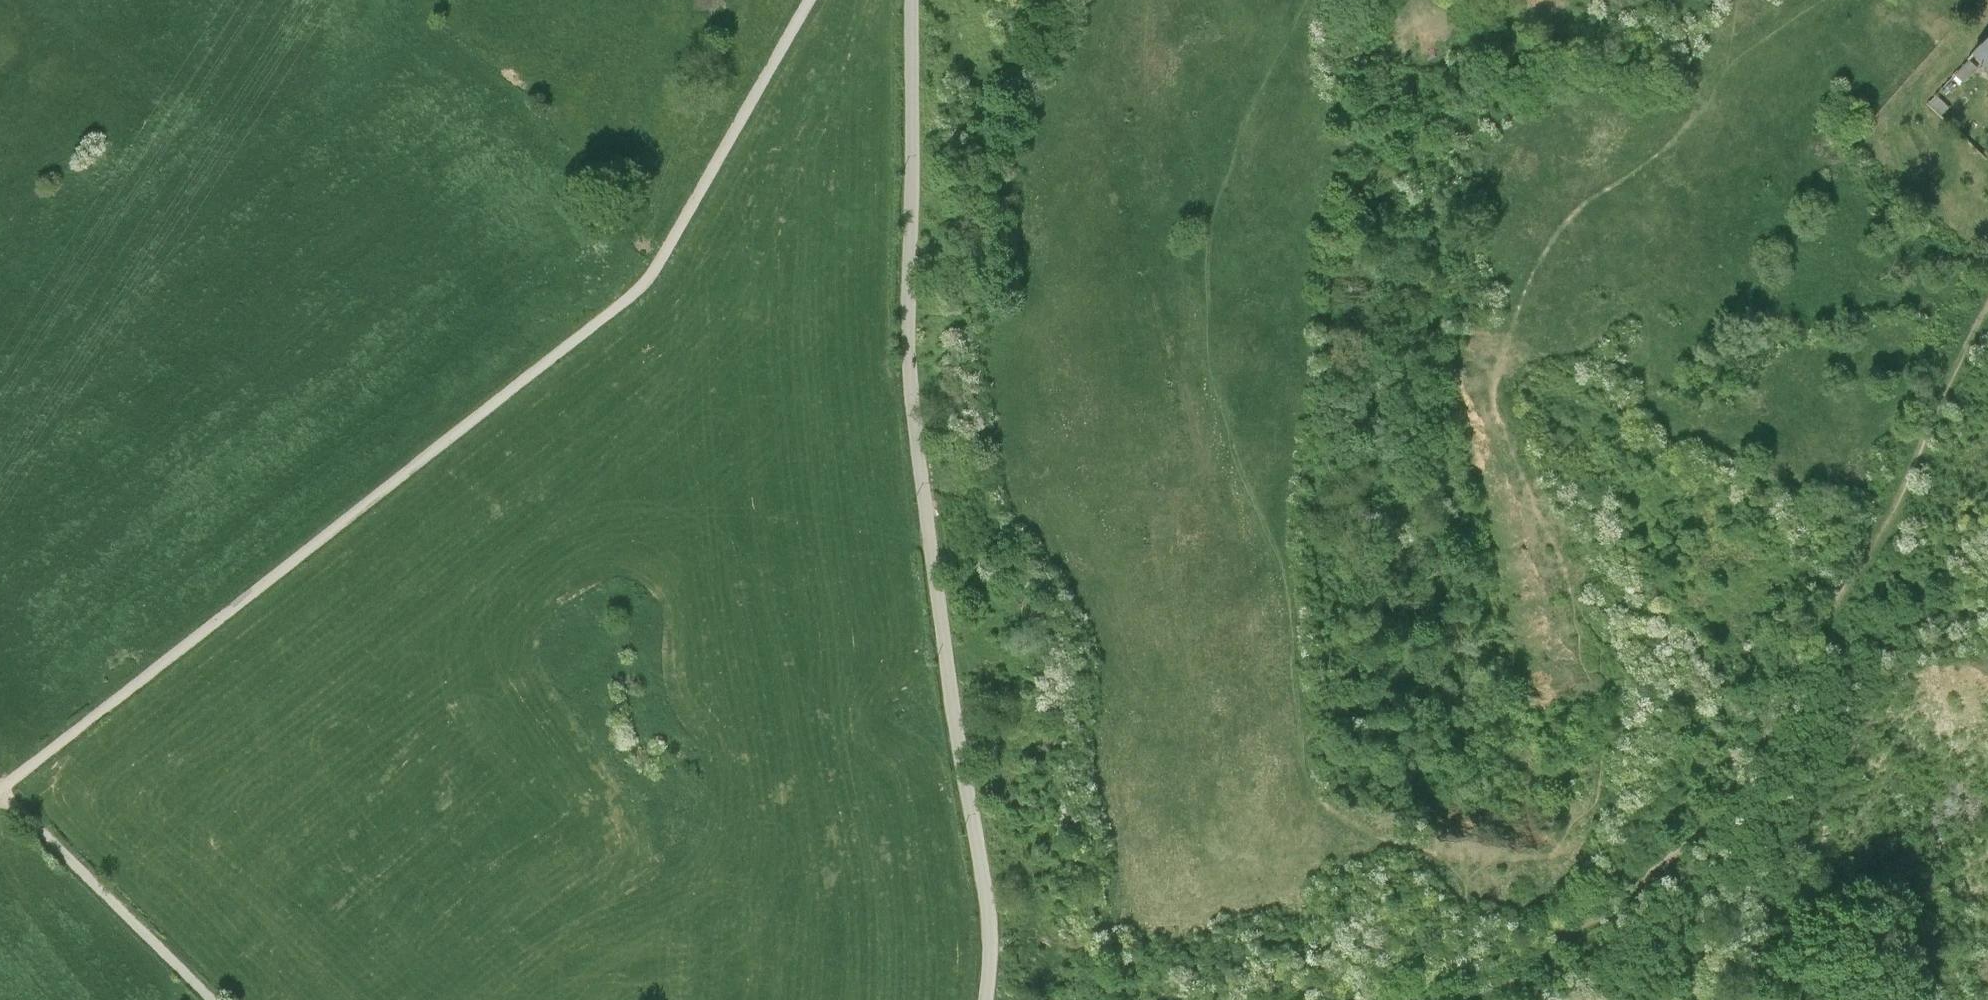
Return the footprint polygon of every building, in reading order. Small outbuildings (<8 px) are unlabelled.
[(1970,56),(1987,73),(1987,36),(1970,56)]
